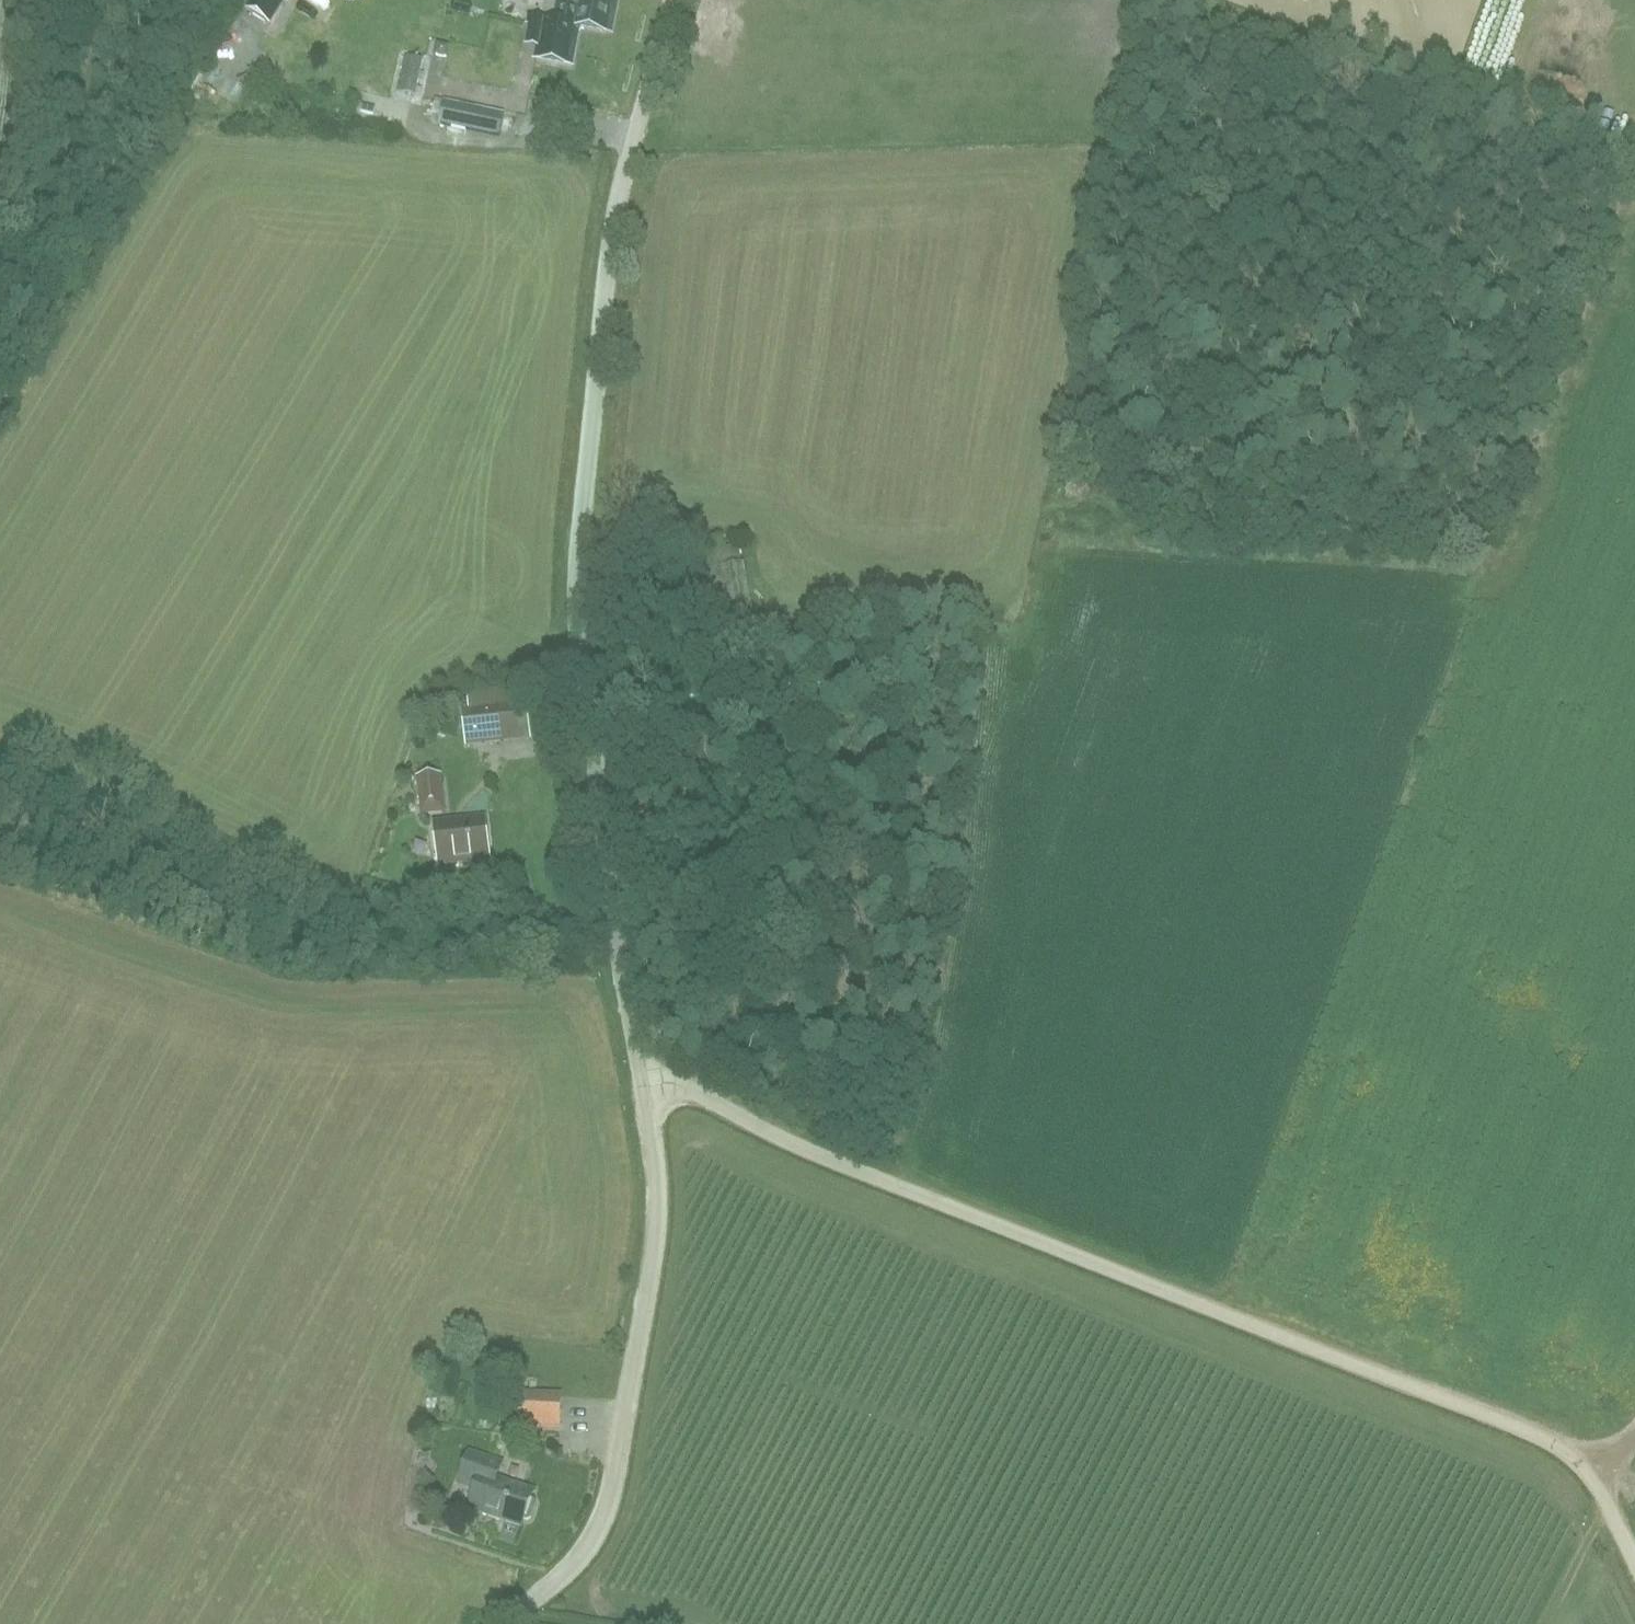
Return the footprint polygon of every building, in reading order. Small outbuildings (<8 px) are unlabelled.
[(248,11),(269,24),(283,1),(288,3),(290,0),(254,0),(248,11)] [(557,21),(573,24),(572,25),(580,27),(612,33),(619,0),(561,0),(557,21)] [(572,25),(573,24),(557,21),(545,19),(533,17),(530,34),(541,36),(537,59),(573,66),(580,27),(572,25)] [(1458,23),(1452,38),(1523,66),(1529,50),(1458,23)] [(423,62),(406,58),(398,93),(415,97),(423,62)] [(500,137),(505,116),(445,103),(441,124),(500,137)] [(526,705),(464,712),(468,747),(530,740),(526,705)] [(442,777),(422,779),(420,779),(424,815),(446,813),(442,777)] [(440,867),(491,861),(487,819),(436,825),(440,867)] [(519,1426),(560,1428),(562,1398),(521,1396),(519,1426)] [(471,1509),(486,1514),(523,1526),(534,1493),(497,1481),(502,1466),(471,1455),(461,1485),(477,1490),(471,1509)]
